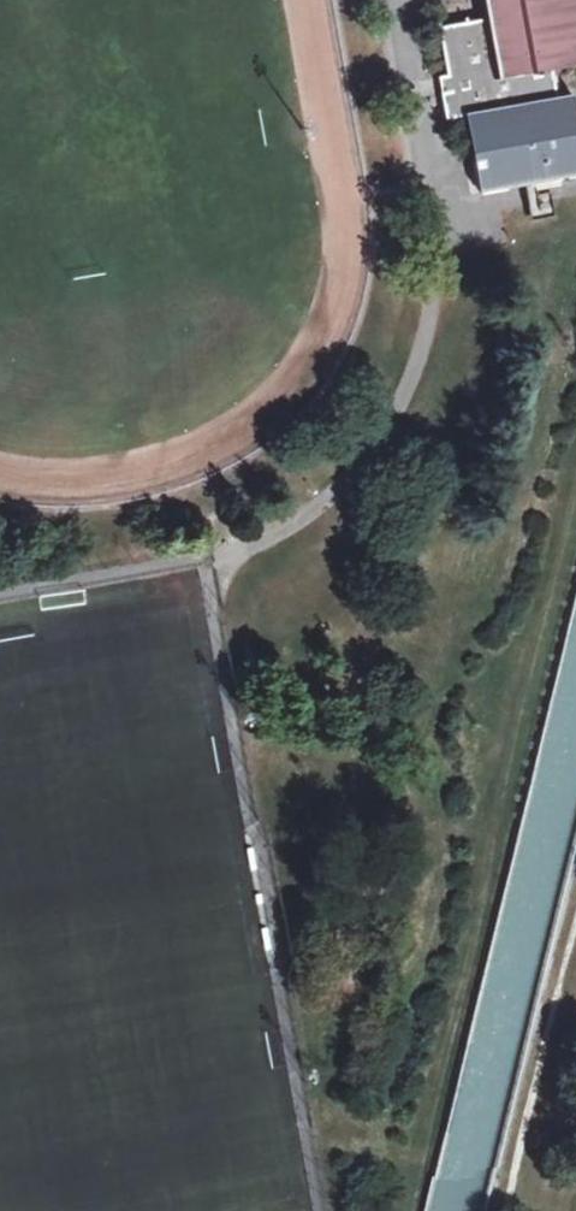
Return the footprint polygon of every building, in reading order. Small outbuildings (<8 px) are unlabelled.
[(494,22),(447,32),(455,80),(444,82),(453,124),(473,121),(487,199),(575,183),(575,100),(565,102),(560,72),(575,68),(575,0),(489,0),(494,22)]
